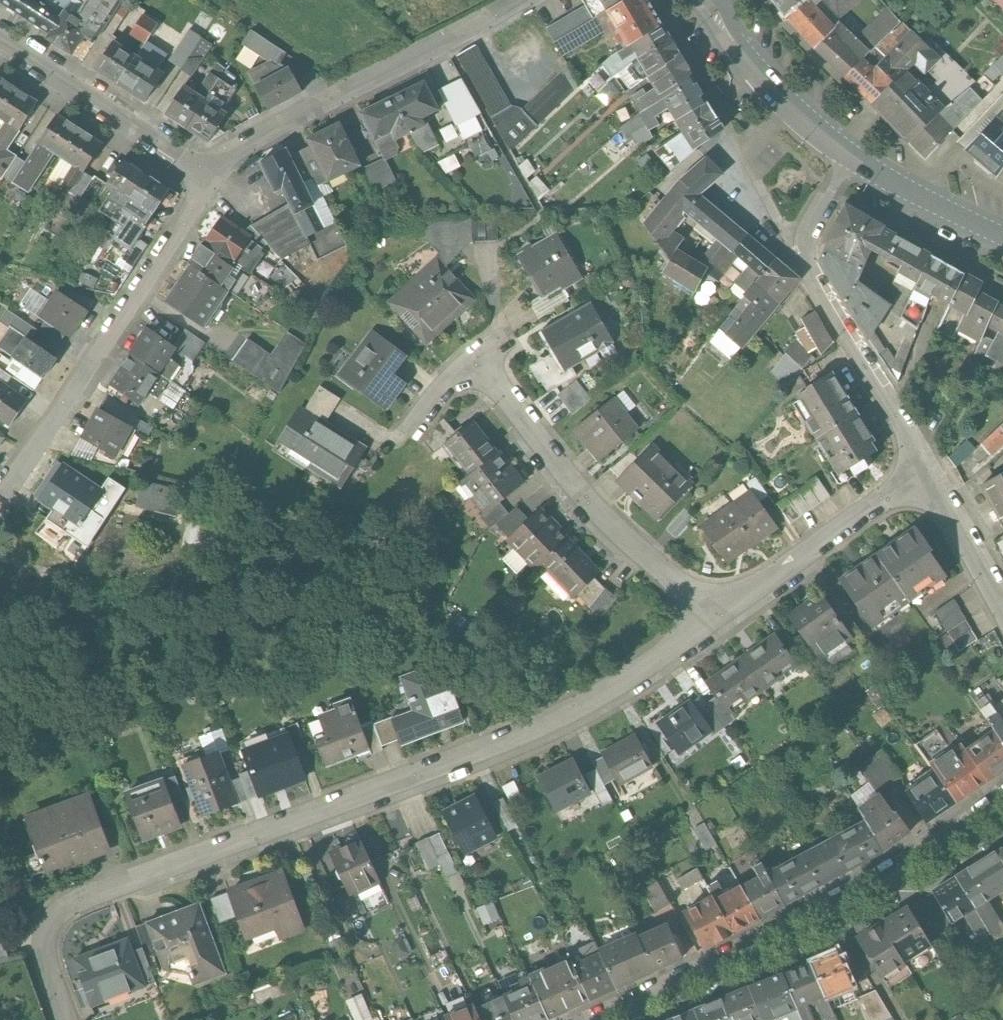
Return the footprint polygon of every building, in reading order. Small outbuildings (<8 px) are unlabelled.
[(26,17),(37,0),(0,0),(0,1),(26,17)] [(38,0),(37,0),(26,17),(52,34),(63,16),(45,4),(38,0)] [(586,8),(547,30),(554,43),(603,15),(628,0),(581,0),(586,8)] [(603,15),(611,29),(620,44),(614,47),(618,53),(631,45),(630,44),(662,25),(648,0),(628,0),(603,15)] [(771,1),(784,15),(800,0),(772,0),(771,1)] [(811,3),(814,0),(800,0),(784,15),(816,50),(835,28),(811,3)] [(92,3),(81,22),(89,27),(100,9),(92,3)] [(66,12),(63,16),(52,34),(49,40),(72,55),(89,27),(81,22),(66,12)] [(603,15),(554,43),(563,57),(611,29),(603,15)] [(157,26),(142,17),(130,35),(137,39),(129,52),(137,57),(148,41),(157,26)] [(662,25),(630,44),(631,45),(638,58),(638,57),(670,38),(662,25)] [(869,54),(837,25),(835,28),(816,50),(844,78),(845,78),(869,54)] [(880,63),(877,66),(893,83),(904,71),(919,55),(932,68),(947,59),(928,41),(924,45),(912,32),(880,63)] [(201,38),(181,69),(193,76),(213,46),(201,38)] [(670,38),(638,57),(638,58),(628,65),(627,65),(640,82),(647,76),(681,57),(670,38)] [(148,41),(137,57),(147,64),(158,47),(148,41)] [(129,52),(113,42),(96,70),(119,85),(137,57),(129,52)] [(580,86),(569,67),(523,111),(512,108),(476,46),(459,56),(513,152),(580,86)] [(845,78),(844,78),(872,105),(893,83),(877,66),(880,63),(870,53),(869,54),(845,78)] [(622,55),(613,61),(619,72),(627,65),(628,65),(622,55)] [(147,64),(137,57),(119,85),(145,102),(163,75),(147,64)] [(681,57),(647,76),(655,89),(644,98),(649,108),(694,79),(681,57)] [(993,66),(974,86),(972,88),(977,96),(1001,72),(1002,75),(1002,57),(993,66)] [(932,68),(929,69),(939,79),(945,85),(961,74),(947,59),(932,68)] [(212,74),(210,73),(196,95),(205,101),(220,79),(226,69),(218,64),(212,74)] [(289,70),(255,87),(268,111),(285,102),(284,100),(300,92),(301,94),(289,70)] [(893,83),(872,105),(909,143),(936,117),(972,88),(974,86),(961,74),(945,85),(939,79),(932,86),(926,81),(921,85),(915,80),(914,81),(904,71),(893,83)] [(0,79),(0,114),(16,89),(0,79)] [(220,79),(205,101),(213,106),(228,85),(220,79)] [(462,79),(439,90),(456,126),(481,114),(462,79)] [(694,79),(649,108),(655,120),(668,110),(676,122),(707,103),(694,79)] [(423,83),(405,92),(405,94),(393,100),(409,133),(423,127),(420,120),(438,111),(423,83)] [(196,95),(183,88),(166,115),(187,129),(205,101),(196,95)] [(936,117),(909,143),(925,159),(951,132),(980,100),(977,96),(972,88),(936,117)] [(16,89),(0,114),(0,118),(8,123),(4,130),(0,130),(1,134),(0,134),(0,162),(7,152),(38,104),(16,89)] [(643,99),(638,90),(632,94),(641,113),(649,108),(644,98),(643,99)] [(393,100),(379,107),(378,105),(361,113),(375,141),(391,133),(395,140),(409,133),(393,100)] [(205,101),(187,129),(208,143),(226,115),(213,106),(205,101)] [(707,103),(676,122),(689,142),(694,149),(724,130),(707,103)] [(649,108),(641,113),(649,130),(660,128),(655,120),(649,108)] [(965,150),(997,177),(1002,169),(1002,111),(965,150)] [(80,131),(59,117),(41,145),(50,151),(63,158),(80,131)] [(338,125),(309,139),(326,174),(341,166),(344,173),(359,166),(338,125)] [(102,145),(80,131),(63,158),(76,167),(85,173),(102,145)] [(391,133),(375,141),(383,159),(385,159),(386,161),(398,155),(400,149),(395,140),(391,133)] [(689,142),(659,164),(662,169),(666,165),(672,171),(696,152),(694,149),(689,142)] [(50,151),(41,145),(32,160),(41,166),(50,151)] [(300,152),(289,157),(285,150),(260,163),(275,192),(282,189),(289,203),(307,194),(302,183),(313,177),(300,152)] [(7,152),(0,162),(0,175),(4,178),(17,158),(7,152)] [(124,159),(119,167),(115,165),(108,175),(112,177),(106,187),(114,192),(101,212),(115,221),(118,216),(145,173),(124,159)] [(383,159),(373,165),(383,187),(395,181),(386,161),(385,159),(383,159)] [(647,222),(644,227),(659,247),(670,232),(685,213),(699,196),(721,175),(707,160),(682,182),(647,222)] [(373,165),(361,171),(372,193),(383,187),(373,165)] [(85,173),(76,167),(66,183),(74,188),(71,192),(81,199),(95,178),(85,173)] [(170,189),(145,173),(118,216),(121,218),(110,235),(131,249),(170,189)] [(313,177),(302,183),(307,194),(289,203),(308,237),(336,223),(313,177)] [(747,236),(699,196),(685,213),(718,240),(725,245),(733,252),(747,236)] [(883,227),(846,206),(825,243),(828,244),(864,259),(871,247),(901,265),(898,270),(917,282),(930,256),(882,228),(883,227)] [(266,214),(252,228),(262,239),(269,245),(280,241),(266,214)] [(496,216),(471,219),(473,242),(499,240),(496,216)] [(245,234),(222,219),(207,242),(235,262),(253,273),(265,255),(255,248),(257,245),(250,239),(250,238),(245,234)] [(647,222),(643,219),(639,223),(644,227),(647,222)] [(262,239),(252,228),(245,234),(250,238),(250,239),(257,245),(258,245),(262,239)] [(702,267),(676,251),(683,239),(670,232),(659,247),(670,263),(664,273),(696,292),(705,275),(707,270),(711,265),(705,261),(702,267)] [(557,235),(518,257),(541,297),(580,275),(557,235)] [(776,261),(747,236),(733,252),(725,245),(712,262),(711,264),(723,274),(738,256),(749,266),(736,283),(748,293),(755,284),(776,261)] [(718,240),(705,257),(712,262),(725,245),(718,240)] [(235,262),(207,242),(191,266),(220,286),(235,262)] [(864,259),(828,244),(823,256),(818,257),(841,298),(857,283),(855,282),(864,259)] [(437,259),(407,286),(413,292),(396,307),(391,301),(389,303),(426,344),(428,342),(425,338),(455,311),(458,315),(474,300),(437,259)] [(776,261),(755,284),(778,303),(797,279),(776,261)] [(963,274),(942,262),(931,291),(951,300),(963,274)] [(723,274),(711,264),(711,265),(707,270),(705,275),(718,282),(723,274)] [(220,286),(191,266),(166,302),(202,327),(227,290),(220,286)] [(982,284),(963,274),(951,300),(937,329),(953,338),(958,328),(981,340),(988,325),(997,304),(977,293),(982,284)] [(871,293),(857,283),(841,298),(849,312),(855,318),(867,338),(872,330),(879,320),(887,308),(889,304),(886,302),(886,303),(871,293)] [(778,303),(755,284),(729,317),(736,324),(725,336),(740,348),(778,303)] [(32,296),(16,286),(9,297),(25,308),(32,296)] [(931,291),(920,321),(937,329),(951,300),(931,291)] [(88,312),(59,292),(41,319),(70,339),(88,312)] [(591,303),(542,331),(555,353),(545,359),(545,358),(539,357),(537,362),(538,363),(530,367),(540,384),(543,382),(547,390),(555,386),(557,388),(577,376),(572,367),(614,343),(591,303)] [(997,304),(988,325),(1002,333),(1002,307),(997,304)] [(917,328),(887,308),(879,320),(912,341),(917,328)] [(832,343),(813,312),(800,320),(821,356),(832,343)] [(37,331),(17,318),(10,328),(31,342),(37,331)] [(10,328),(0,343),(0,349),(43,380),(57,360),(31,342),(10,328)] [(130,354),(159,374),(177,348),(148,328),(130,354)] [(883,347),(872,330),(867,338),(877,354),(883,347)] [(238,331),(227,353),(238,359),(249,336),(238,331)] [(374,332),(341,376),(386,408),(405,382),(390,371),(403,353),(374,332)] [(271,355),(251,342),(237,363),(256,376),(271,355)] [(903,365),(887,350),(880,358),(897,383),(903,365)] [(159,374),(130,354),(109,386),(123,395),(120,399),(127,403),(129,399),(139,405),(147,392),(159,374)] [(805,370),(786,354),(775,368),(791,384),(801,372),(805,370)] [(43,380),(24,368),(18,378),(36,390),(43,380)] [(168,380),(159,374),(147,392),(156,398),(168,380)] [(831,374),(806,389),(808,391),(797,398),(811,421),(806,424),(816,439),(856,414),(831,374)] [(577,381),(558,395),(572,415),(592,400),(577,381)] [(15,425),(30,405),(0,384),(0,415),(15,425)] [(321,386),(308,407),(329,419),(341,399),(321,386)] [(612,401),(575,430),(599,461),(637,432),(612,401)] [(130,427),(97,410),(82,438),(115,456),(130,427)] [(856,414),(816,439),(825,453),(827,452),(832,460),(830,461),(838,476),(840,474),(845,482),(867,468),(863,460),(875,452),(870,444),(873,442),(856,414)] [(354,443),(315,418),(305,432),(290,455),(290,456),(308,468),(312,463),(327,472),(323,478),(340,489),(367,447),(360,442),(354,443)] [(497,454),(472,422),(446,443),(471,474),(497,454)] [(305,432),(295,425),(280,449),(290,455),(305,432)] [(654,449),(641,463),(639,461),(620,481),(644,504),(642,505),(657,520),(671,506),(670,505),(690,485),(654,449)] [(471,474),(465,479),(476,493),(473,495),(487,512),(500,502),(521,485),(497,454),(471,474)] [(101,491),(63,466),(41,499),(54,508),(46,520),(64,532),(65,532),(67,528),(88,542),(103,519),(105,521),(106,521),(126,489),(109,478),(101,491)] [(982,484),(1002,522),(1002,473),(982,484)] [(807,486),(788,500),(801,517),(829,496),(816,477),(806,484),(807,486)] [(769,496),(756,478),(747,485),(760,503),(769,496)] [(752,493),(734,506),(735,508),(757,538),(760,542),(770,535),(768,531),(776,526),(752,493)] [(788,500),(787,498),(777,505),(791,524),(801,517),(788,500)] [(487,512),(481,517),(490,529),(497,524),(509,514),(500,502),(487,512)] [(509,514),(497,524),(509,537),(529,519),(517,508),(509,514)] [(735,508),(714,523),(715,525),(705,533),(726,561),(757,538),(735,508)] [(509,537),(508,539),(516,547),(516,551),(524,560),(529,561),(538,570),(544,565),(569,541),(539,510),(529,519),(509,537)] [(103,519),(88,542),(67,528),(65,532),(89,547),(106,521),(105,521),(103,519)] [(916,529),(877,556),(908,600),(944,575),(928,552),(931,550),(916,529)] [(599,573),(569,541),(544,565),(575,596),(577,595),(594,578),(599,573)] [(877,556),(840,582),(871,626),(908,600),(877,556)] [(594,578),(577,595),(589,607),(605,588),(594,578)] [(605,588),(589,607),(589,608),(601,618),(617,598),(605,588)] [(860,631),(832,592),(822,599),(850,638),(860,631)] [(822,599),(820,595),(790,616),(820,659),(850,638),(822,599)] [(954,599),(934,613),(941,623),(940,624),(947,633),(948,632),(966,620),(967,619),(960,610),(962,608),(954,599)] [(966,620),(948,632),(954,641),(953,642),(960,651),(977,638),(971,629),(972,628),(966,620)] [(774,636),(740,660),(762,690),(795,666),(774,636)] [(762,690),(740,660),(707,683),(729,714),(762,690)] [(429,669),(405,678),(413,698),(410,700),(415,714),(394,722),(393,722),(400,741),(401,744),(464,720),(447,678),(435,683),(429,669)] [(982,692),(977,695),(980,699),(975,703),(988,722),(995,731),(1002,725),(1002,721),(982,692)] [(701,716),(691,700),(657,724),(674,750),(690,739),(694,745),(711,733),(713,732),(701,716)] [(352,701),(335,708),(336,713),(319,720),(327,740),(317,744),(324,764),(339,759),(340,762),(368,751),(371,750),(363,729),(352,701)] [(725,729),(711,709),(701,716),(713,732),(711,733),(713,737),(725,729)] [(392,718),(374,725),(382,748),(400,741),(393,722),(394,722),(392,718)] [(988,722),(975,732),(981,740),(974,746),(969,740),(962,745),(987,781),(1002,770),(1002,742),(995,731),(988,722)] [(307,751),(296,724),(283,729),(286,736),(288,735),(295,755),(307,751)] [(374,725),(363,729),(371,750),(368,751),(369,756),(383,751),(382,748),(374,725)] [(995,731),(1002,742),(1002,725),(995,731)] [(962,745),(953,751),(937,729),(915,745),(935,773),(956,802),(987,781),(962,745)] [(286,736),(243,752),(250,771),(260,796),(305,780),(295,755),(288,735),(286,736)] [(636,736),(603,755),(605,758),(616,779),(619,785),(653,766),(636,736)] [(898,774),(881,751),(871,758),(888,782),(898,774)] [(217,753),(183,766),(203,818),(237,804),(217,753)] [(605,758),(593,764),(605,785),(616,779),(605,758)] [(888,782),(871,758),(858,768),(875,792),(888,782)] [(572,762),(540,778),(556,812),(589,796),(572,762)] [(250,771),(239,775),(248,801),(260,796),(250,771)] [(935,773),(905,793),(926,823),(956,802),(935,773)] [(184,800),(175,776),(161,782),(164,788),(170,806),(173,804),(184,800)] [(164,788),(128,801),(142,841),(181,827),(173,804),(170,806),(164,788)] [(893,814),(879,795),(858,810),(864,821),(882,853),(909,832),(895,812),(893,814)] [(89,796),(54,809),(57,818),(31,827),(47,870),(84,857),(85,859),(109,851),(101,828),(93,830),(82,800),(90,798),(89,796)] [(474,797),(459,805),(459,807),(445,815),(462,848),(475,842),(478,847),(495,838),(474,797)] [(864,821),(767,873),(785,905),(882,853),(864,821)] [(716,845),(704,824),(693,830),(705,851),(716,845)] [(441,865),(428,838),(415,844),(428,871),(441,865)] [(360,840),(331,854),(337,868),(336,873),(339,880),(344,882),(346,886),(351,896),(352,895),(380,882),(360,840)] [(957,877),(975,908),(1002,891),(1002,860),(998,851),(957,877)] [(767,873),(761,862),(753,866),(759,877),(741,887),(758,919),(785,905),(767,873)] [(697,869),(677,881),(683,891),(703,880),(697,869)] [(283,875),(256,885),(255,882),(229,892),(238,917),(245,935),(276,924),(281,938),(304,929),(283,875)] [(957,877),(933,892),(952,923),(964,915),(975,908),(957,877)] [(741,887),(725,895),(717,881),(707,886),(713,898),(712,898),(733,933),(758,919),(741,887)] [(658,882),(642,890),(654,912),(670,904),(667,899),(667,898),(658,882)] [(351,896),(346,886),(333,892),(349,925),(363,918),(352,895),(351,896)] [(229,892),(210,899),(219,924),(238,917),(229,892)] [(678,906),(673,896),(667,898),(667,899),(670,904),(673,909),(678,906)] [(712,898),(685,914),(705,948),(733,933),(712,898)] [(932,922),(919,901),(909,908),(921,928),(932,922)] [(199,905),(169,917),(168,914),(135,927),(143,949),(146,957),(156,953),(163,971),(167,970),(189,976),(190,978),(193,977),(195,984),(219,975),(213,960),(219,957),(199,905)] [(921,928),(909,908),(881,925),(902,961),(930,943),(921,928)] [(991,934),(975,908),(964,915),(980,941),(991,934)] [(682,958),(668,925),(639,938),(653,971),(682,958)] [(881,925),(858,939),(887,988),(911,975),(902,961),(881,925)] [(636,934),(599,951),(600,954),(615,988),(653,971),(639,938),(636,934)] [(127,939),(74,959),(91,1006),(145,986),(144,985),(132,953),(127,939)] [(143,949),(132,953),(144,985),(155,981),(146,957),(143,949)] [(836,951),(810,964),(825,997),(851,985),(836,951)] [(568,953),(557,958),(559,964),(529,977),(533,984),(548,1018),(589,999),(574,966),(568,953)] [(600,954),(574,966),(589,999),(615,988),(600,954)] [(810,964),(782,975),(796,1007),(806,1003),(815,999),(824,1019),(833,1015),(825,997),(810,964)] [(750,988),(763,1019),(765,1019),(777,1015),(787,1011),(791,1019),(801,1019),(796,1007),(782,975),(750,988)] [(533,984),(504,997),(514,1019),(543,1019),(548,1018),(533,984)] [(720,1000),(727,1016),(730,1015),(733,1019),(763,1019),(750,988),(720,1000)] [(856,998),(866,1019),(881,1019),(891,1016),(875,990),(856,998)] [(476,1010),(480,1019),(514,1019),(504,997),(476,1010)] [(694,1010),(698,1019),(733,1019),(730,1015),(727,1016),(720,1000),(694,1010)] [(806,1003),(796,1007),(801,1019),(813,1019),(806,1003)] [(445,1017),(446,1019),(480,1019),(476,1010),(473,1006),(445,1017)] [(669,1019),(698,1019),(694,1010),(669,1019)]
